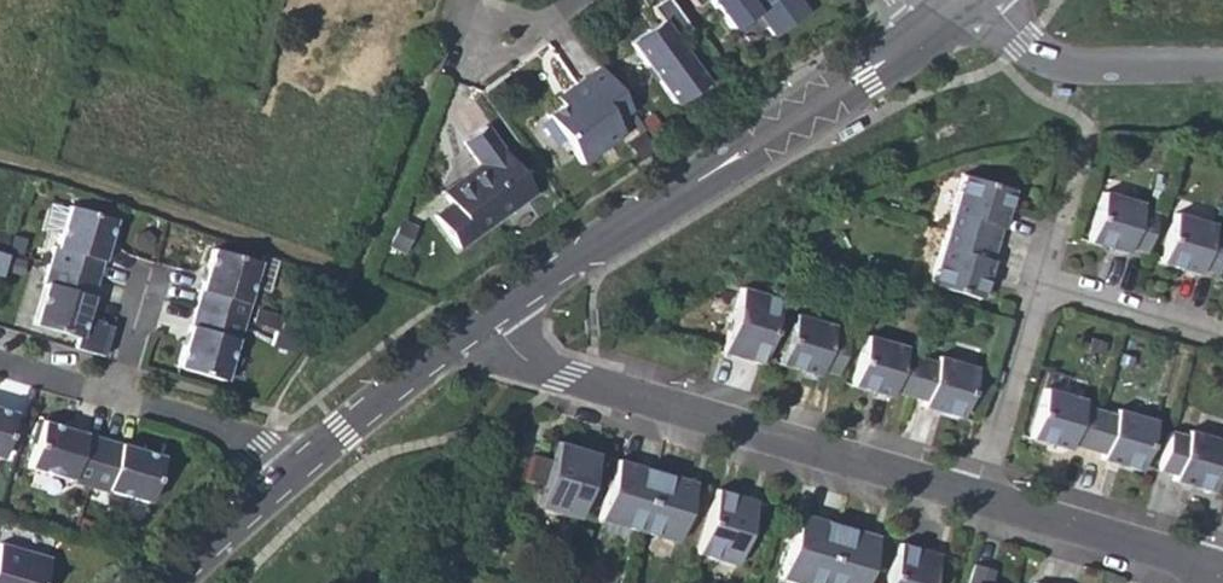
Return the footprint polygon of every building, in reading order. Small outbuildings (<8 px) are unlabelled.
[(669,0),(656,0),(649,5),(659,19),(629,41),(672,102),(703,79),(674,39),(690,28),(669,0)] [(729,27),(752,9),(770,34),(805,9),(798,0),(709,0),(729,27)] [(286,37),(301,40),(302,33),(303,31),(289,27),(286,37)] [(638,122),(597,65),(562,90),(567,97),(560,103),(545,114),(581,163),(638,122)] [(741,102),(746,110),(767,96),(762,88),(741,102)] [(567,97),(562,90),(554,96),(560,103),(567,97)] [(837,140),(858,127),(853,119),(832,132),(837,140)] [(440,225),(463,257),(542,205),(485,127),(463,142),(479,165),(463,177),(466,182),(445,197),(456,213),(440,225)] [(959,176),(949,172),(936,212),(947,216),(959,176)] [(961,174),(945,228),(993,243),(998,227),(999,227),(1011,189),(961,174)] [(442,192),(445,197),(466,182),(463,177),(442,192)] [(1102,190),(1087,240),(1125,251),(1127,245),(1143,249),(1155,212),(1138,207),(1140,201),(1102,190)] [(113,218),(67,204),(55,245),(52,245),(47,263),(95,277),(113,218)] [(1159,261),(1197,272),(1199,266),(1215,271),(1222,244),(1222,232),(1211,228),(1212,222),(1174,211),(1159,261)] [(413,228),(398,221),(387,245),(401,252),(413,228)] [(993,243),(945,228),(929,283),(979,298),(990,259),(988,259),(993,243)] [(257,261),(211,247),(193,307),(242,321),(247,302),(245,301),(250,284),(266,289),(272,270),(256,265),(257,261)] [(276,259),(259,253),(257,261),(256,265),(272,270),(276,259)] [(95,277),(47,263),(41,282),(44,283),(32,323),(77,337),(95,277)] [(779,298),(740,286),(720,351),(759,363),(779,298)] [(193,307),(176,366),(222,380),(233,339),(236,340),(242,321),(193,307)] [(793,314),(778,363),(817,375),(818,369),(834,374),(845,335),(830,330),(831,325),(793,314)] [(865,334),(850,383),(889,395),(890,389),(907,393),(918,356),(902,351),(904,345),(865,334)] [(934,361),(918,356),(907,393),(923,398),(921,404),(959,416),(974,366),(936,355),(934,361)] [(1044,387),(1029,436),(1067,448),(1069,442),(1085,446),(1096,409),(1080,404),(1082,398),(1044,387)] [(0,408),(0,451),(12,411),(0,408)] [(1113,414),(1096,409),(1085,446),(1101,451),(1099,457),(1138,469),(1153,419),(1114,408),(1113,414)] [(100,437),(40,420),(27,466),(67,478),(66,480),(86,486),(100,437)] [(1168,430),(1157,468),(1173,473),(1171,479),(1209,490),(1222,445),(1222,439),(1186,429),(1185,435),(1168,430)] [(160,455),(100,437),(86,486),(105,491),(106,489),(146,501),(160,455)] [(554,441),(535,505),(574,517),(593,452),(554,441)] [(654,470),(616,459),(598,518),(637,529),(654,470)] [(693,482),(654,470),(637,529),(675,541),(693,482)] [(754,499),(715,488),(696,553),(734,564),(754,499)] [(798,513),(778,577),(799,582),(819,582),(837,524),(798,513)] [(837,524),(819,582),(861,582),(875,535),(837,524)] [(0,539),(0,582),(40,582),(48,554),(0,539)] [(897,542),(885,582),(927,582),(936,553),(897,542)] [(972,564),(966,582),(988,582),(992,570),(972,564)]
